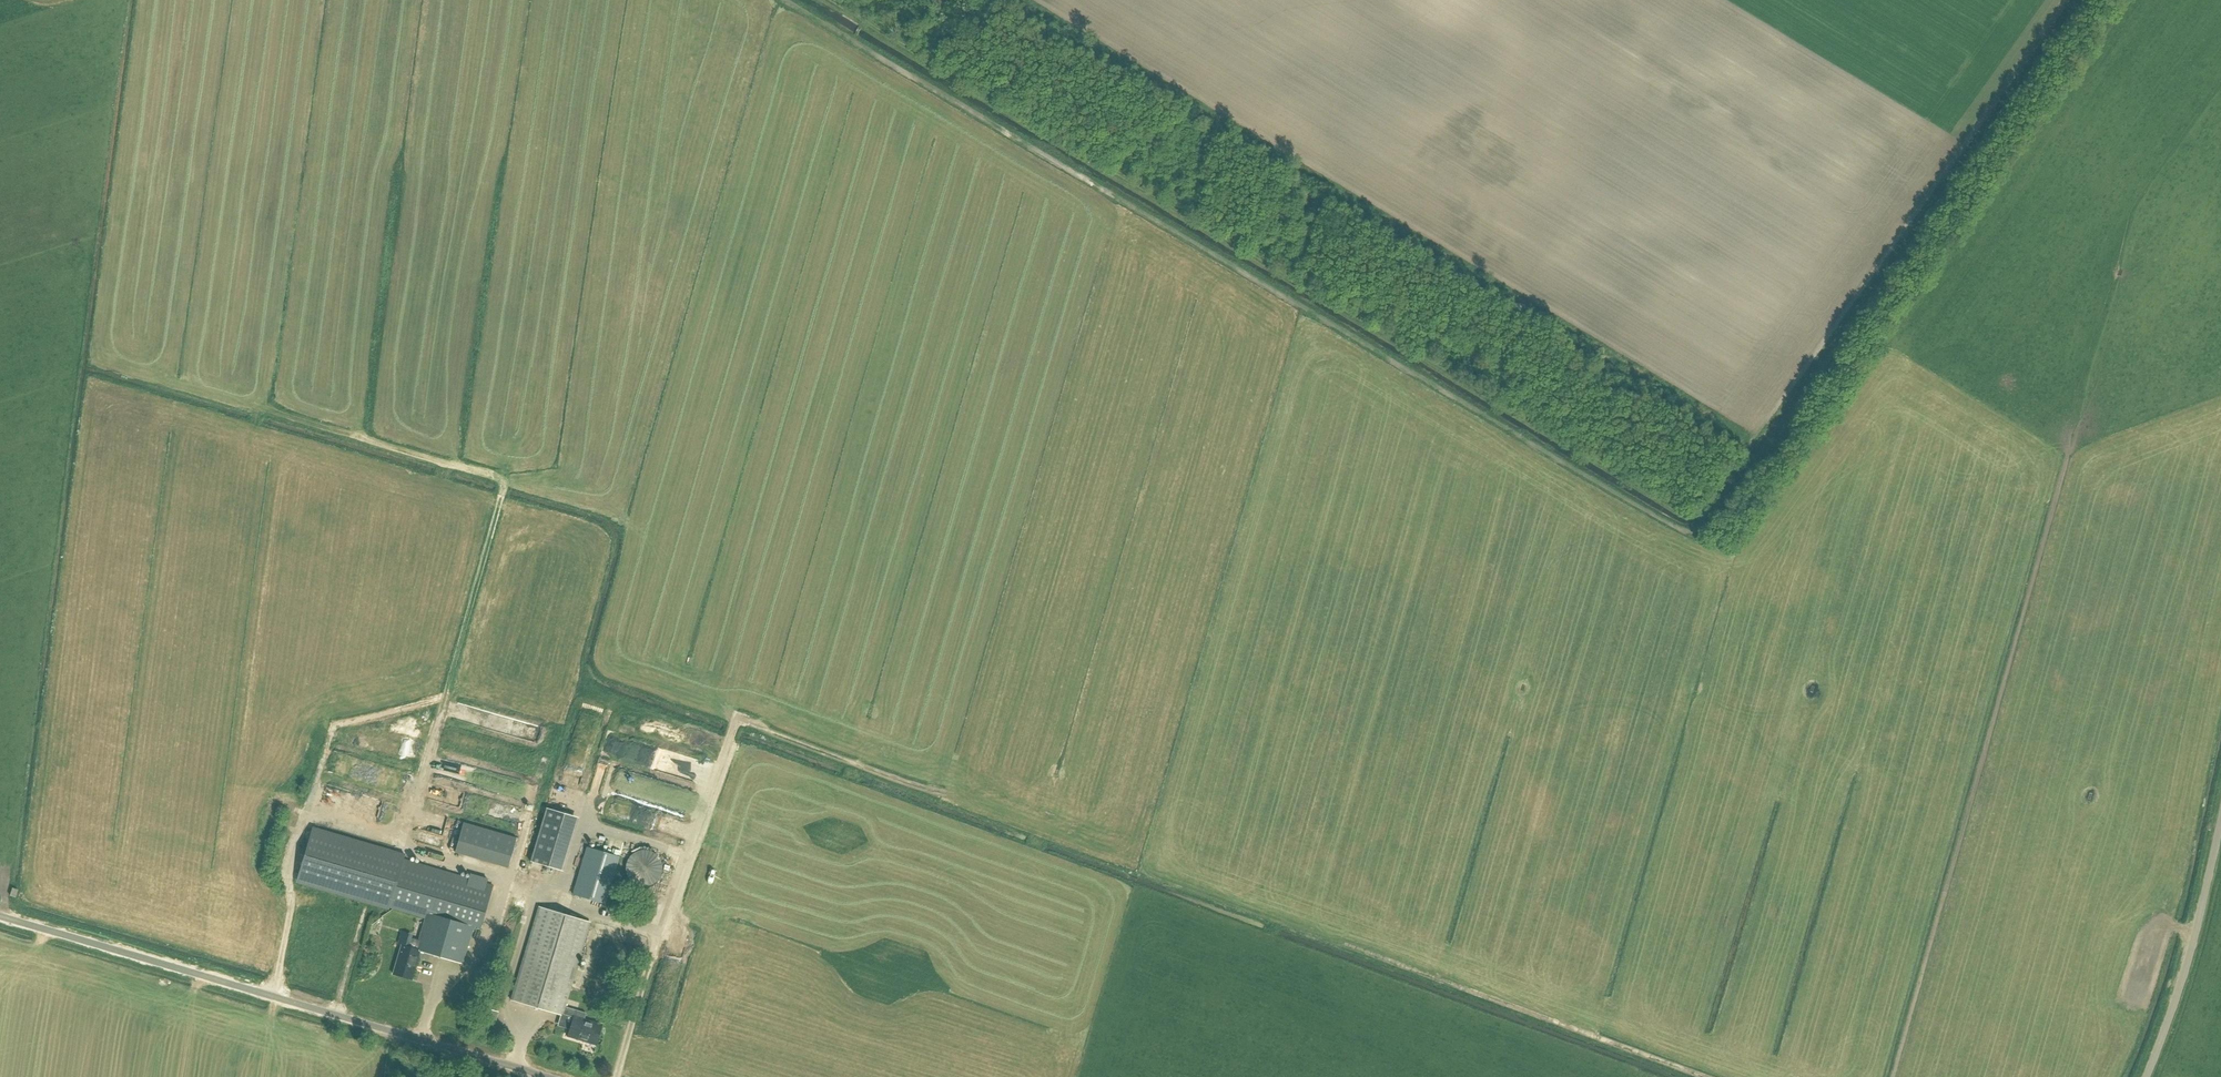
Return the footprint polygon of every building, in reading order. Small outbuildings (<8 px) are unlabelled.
[(394,743),(392,751),(411,758),(413,750),(394,743)] [(354,768),(355,759),(343,759),(342,774),(360,775),(360,768),(354,768)] [(401,789),(405,771),(372,763),(368,780),(401,789)] [(603,795),(598,813),(635,824),(640,806),(603,795)] [(578,817),(545,808),(530,862),(563,871),(578,817)] [(363,811),(360,824),(381,829),(382,821),(371,819),(372,813),(363,811)] [(454,853),(508,868),(517,838),(463,822),(454,853)] [(494,886),(311,831),(298,875),(426,913),(415,949),(413,949),(416,940),(404,936),(392,974),(411,980),(419,951),(461,964),(472,926),(481,929),(494,886)] [(619,856),(586,846),(571,894),(604,905),(619,856)] [(590,922),(538,906),(510,1001),(561,1016),(562,1014),(572,1017),(566,1036),(594,1045),(600,1025),(583,1020),(585,1014),(564,1008),(590,922)]
